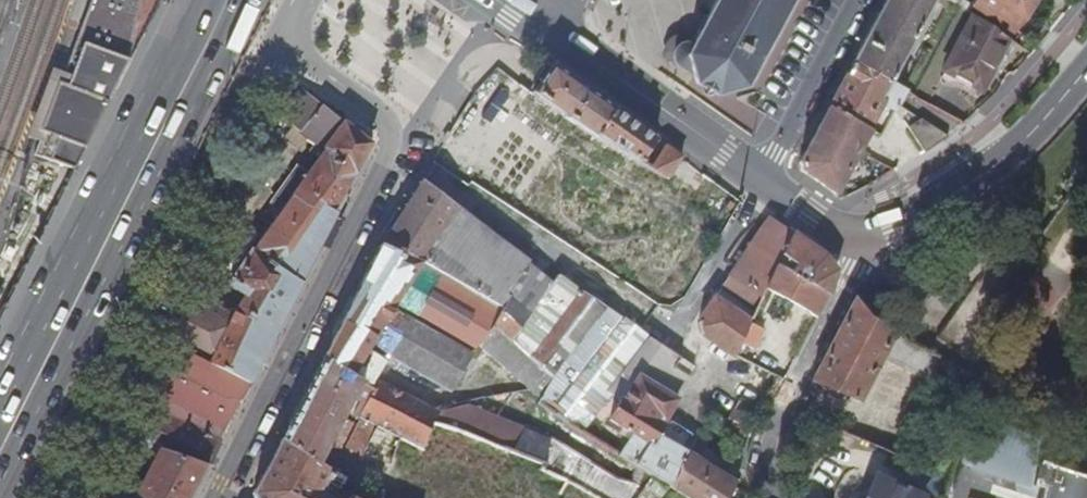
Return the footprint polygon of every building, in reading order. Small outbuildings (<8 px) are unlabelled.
[(62,70),(73,74),(65,94),(56,91),(37,141),(54,147),(47,170),(70,177),(126,69),(137,0),(87,0),(62,70)] [(783,28),(737,0),(715,0),(690,47),(684,47),(678,50),(668,65),(692,78),(702,75),(724,86),(727,96),(751,88),(783,28)] [(783,28),(798,0),(737,0),(783,28)] [(850,66),(904,94),(907,88),(894,80),(936,1),(948,9),(952,3),(947,0),(886,0),(850,66)] [(970,7),(1010,33),(1032,0),(974,0),(970,7)] [(1007,60),(1015,46),(974,18),(946,73),(980,91),(1000,56),(1007,60)] [(904,94),(850,66),(828,109),(869,133),(880,139),(896,109),(904,94)] [(641,165),(655,142),(552,69),(538,82),(535,98),(548,102),(546,105),(580,129),(641,165)] [(692,78),(727,96),(724,86),(702,75),(692,78)] [(360,171),(376,139),(311,86),(291,113),(331,146),(360,171)] [(869,133),(828,109),(798,163),(800,171),(834,196),(869,133)] [(900,139),(925,154),(946,137),(910,118),(900,139)] [(670,182),(683,160),(655,142),(641,165),(670,182)] [(347,192),(360,171),(331,146),(314,170),(303,162),(278,197),(288,205),(239,273),(256,285),(252,292),(246,304),(245,305),(268,317),(285,324),(350,194),(347,192)] [(387,240),(427,261),(450,222),(510,269),(524,250),(424,178),(387,240)] [(785,250),(795,230),(774,215),(738,267),(704,316),(705,329),(740,349),(746,337),(756,318),(772,282),(781,261),(785,250)] [(812,304),(821,313),(836,287),(839,267),(827,252),(795,230),(785,250),(800,260),(795,271),(781,261),(772,282),(812,304)] [(560,377),(516,339),(497,321),(507,307),(433,264),(427,261),(387,240),(350,312),(329,354),(374,385),(387,360),(385,360),(395,341),(406,348),(400,356),(439,380),(443,373),(460,384),(471,366),(393,317),(398,308),(475,353),(483,343),(542,396),(538,400),(543,404),(560,377)] [(516,339),(523,330),(528,322),(558,277),(533,258),(520,277),(510,291),(446,241),(433,264),(507,307),(497,321),(516,339)] [(520,277),(533,258),(524,250),(510,269),(520,277)] [(545,336),(582,287),(562,272),(558,277),(528,322),(545,336)] [(256,285),(239,273),(234,281),(252,292),(256,285)] [(210,282),(202,294),(211,297),(216,286),(210,282)] [(692,450),(701,434),(679,420),(675,424),(667,418),(696,375),(693,373),(699,364),(643,327),(587,290),(542,347),(523,330),(516,339),(560,377),(543,404),(542,405),(573,428),(582,433),(607,394),(622,402),(612,417),(637,434),(623,457),(647,470),(657,477),(657,474),(672,482),(688,456),(659,438),(662,432),(692,450)] [(211,297),(202,294),(179,341),(199,350),(217,359),(228,338),(240,313),(211,297)] [(870,313),(854,298),(809,381),(858,403),(884,353),(896,328),(870,313)] [(267,359),(285,324),(268,317),(245,305),(240,313),(228,338),(267,359)] [(767,324),(756,318),(746,337),(757,343),(767,324)] [(945,358),(896,328),(884,353),(935,379),(945,358)] [(757,343),(746,337),(740,349),(783,371),(788,360),(776,353),(774,356),(761,349),(762,346),(757,343)] [(256,379),(267,359),(228,338),(217,359),(256,379)] [(199,350),(179,341),(169,361),(189,370),(199,350)] [(226,438),(256,379),(217,359),(199,350),(189,370),(169,361),(150,400),(226,438)] [(378,388),(374,385),(329,354),(295,422),(309,433),(340,454),(353,448),(362,431),(346,419),(358,394),(365,397),(371,401),(378,388)] [(603,497),(641,497),(649,487),(640,479),(624,478),(558,439),(551,430),(532,419),(525,428),(473,404),(465,409),(459,406),(442,411),(386,383),(378,388),(371,401),(367,411),(364,416),(380,426),(404,438),(427,450),(428,451),(438,423),(548,465),(545,469),(571,482),(603,497)] [(734,415),(754,426),(765,406),(745,394),(734,415)] [(367,411),(371,401),(365,397),(360,407),(367,411)] [(226,438),(150,400),(133,435),(161,446),(166,447),(213,463),(226,438)] [(845,423),(841,432),(871,445),(875,436),(845,423)] [(871,445),(904,459),(913,439),(880,423),(875,436),(871,445)] [(975,445),(1037,463),(1044,443),(982,424),(975,445)] [(688,456),(692,450),(662,432),(659,438),(688,456)] [(359,464),(386,477),(399,448),(391,444),(393,441),(380,434),(378,439),(374,437),(359,464)] [(741,480),(702,456),(711,440),(701,434),(692,450),(688,456),(672,482),(698,497),(731,497),(741,480)] [(357,463),(359,464),(374,437),(370,435),(357,463)] [(348,480),(310,456),(311,455),(286,437),(259,492),(261,495),(266,493),(268,497),(339,497),(341,493),(348,480)] [(412,484),(427,450),(404,438),(399,448),(386,477),(392,482),(412,484)] [(1037,463),(975,445),(964,441),(958,464),(1014,481),(1014,488),(1017,492),(1022,495),(1034,497),(1086,497),(1086,479),(1037,463)] [(213,463),(166,447),(141,496),(145,497),(195,497),(213,463)] [(907,474),(946,491),(950,478),(912,462),(907,474)] [(649,487),(657,477),(647,470),(640,479),(649,487)] [(571,482),(561,497),(603,497),(571,482)] [(877,484),(871,497),(908,497),(877,484)]
